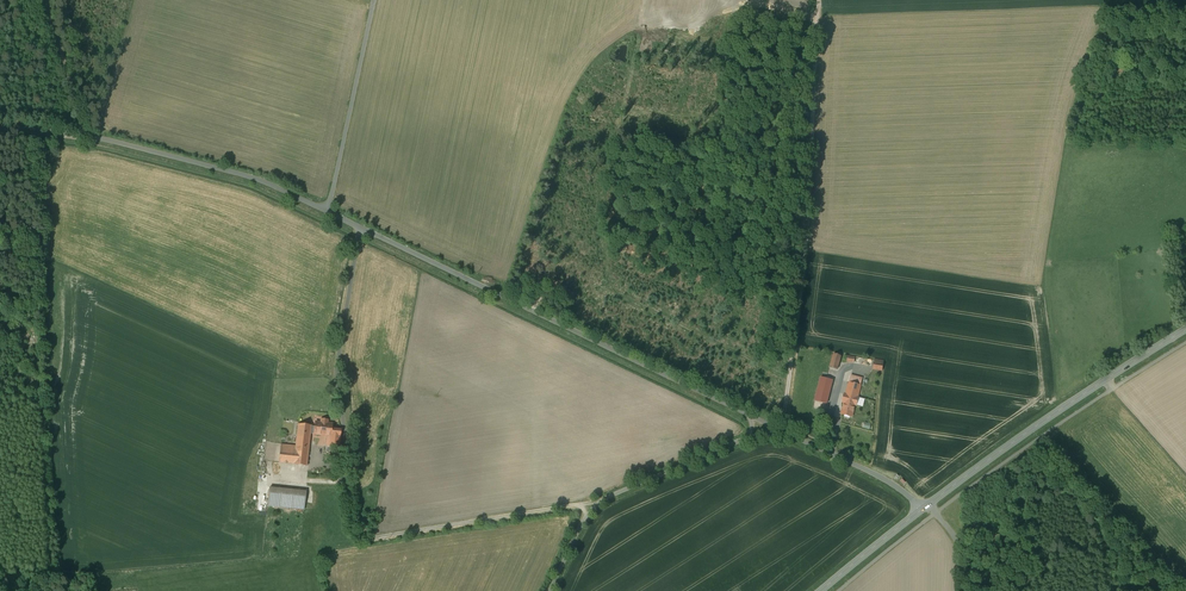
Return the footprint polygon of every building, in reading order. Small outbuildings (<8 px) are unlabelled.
[(841,356),(834,354),(830,367),(837,370),(841,356)] [(875,360),(874,370),(882,371),(884,361),(875,360)] [(833,380),(821,377),(815,401),(827,404),(833,380)] [(852,377),(850,384),(861,387),(862,379),(852,377)] [(850,384),(842,415),(852,418),(861,387),(850,384)] [(332,429),(332,424),(328,423),(328,421),(321,420),(321,422),(316,422),(315,426),(312,426),(311,434),(331,436),(332,429)] [(311,434),(312,426),(299,424),(296,446),(281,444),(279,462),(307,466),(311,434)] [(330,444),(339,445),(341,430),(332,429),(331,436),(330,444)] [(359,462),(348,462),(348,474),(359,474),(359,462)] [(306,492),(270,488),(268,506),(304,510),(306,492)]
